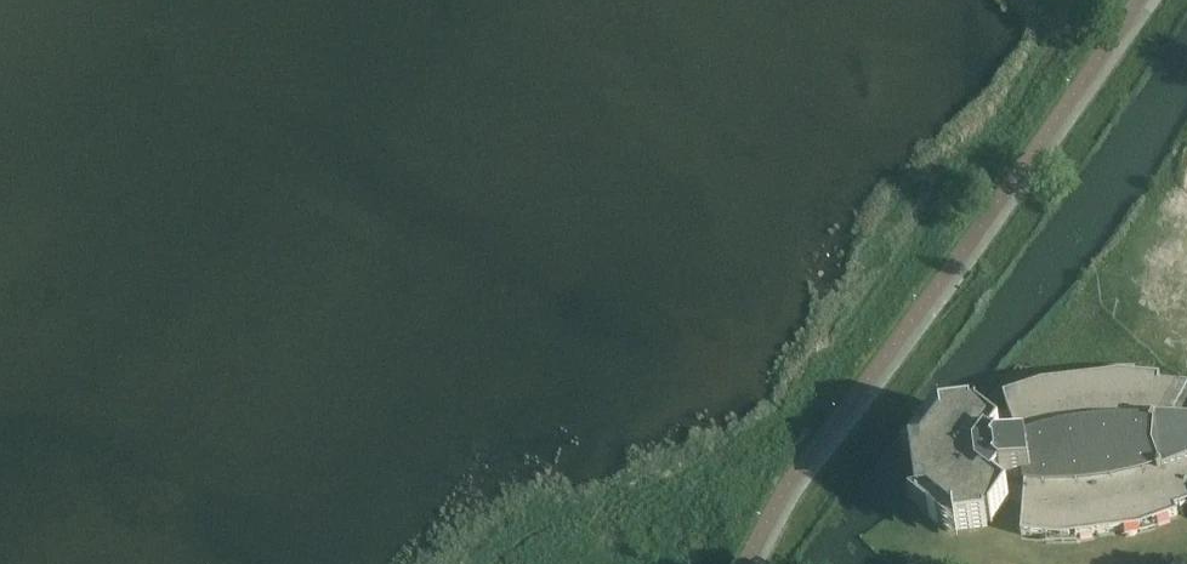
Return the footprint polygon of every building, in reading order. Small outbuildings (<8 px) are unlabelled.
[(1159,384),(1160,377),(1119,374),(1041,384),(1003,397),(1018,439),(1022,450),(988,453),(1002,435),(980,419),(980,415),(978,416),(978,417),(974,417),(974,414),(972,414),(934,419),(913,447),(920,500),(921,510),(949,531),(988,526),(988,523),(992,522),(992,524),(994,523),(994,520),(1010,498),(993,485),(1026,480),(1025,485),(1021,535),(1061,538),(1139,529),(1178,515),(1175,509),(1186,505),(1186,386),(1159,384)]
